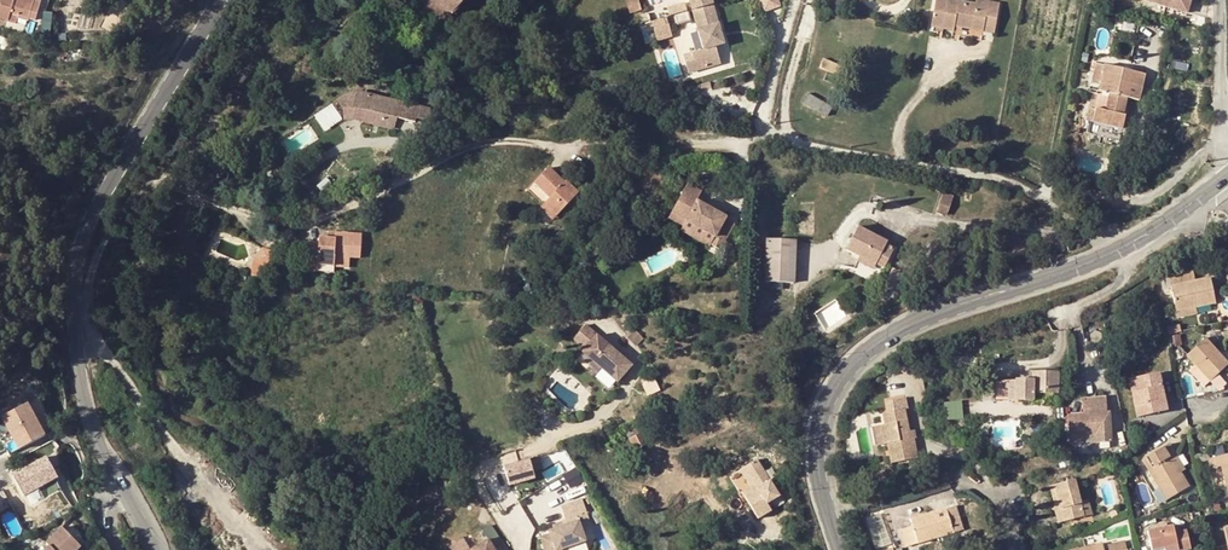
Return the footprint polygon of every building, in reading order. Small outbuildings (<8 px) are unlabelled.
[(0,9),(0,16),(10,18),(12,13),(36,20),(38,13),(36,13),(40,0),(2,0),(0,9)] [(452,13),(465,0),(421,0),(417,6),(439,17),(445,6),(452,13)] [(644,9),(641,0),(627,0),(631,13),(644,9)] [(689,14),(710,8),(713,7),(711,0),(686,0),(689,14)] [(977,4),(955,0),(937,0),(932,27),(953,31),(954,26),(962,27),(995,33),(999,3),(987,1),(986,12),(976,11),(977,4)] [(986,12),(987,1),(977,0),(977,4),(976,11),(986,12)] [(1187,14),(1204,19),(1204,0),(1138,0),(1187,14)] [(439,17),(447,21),(452,13),(445,6),(439,17)] [(710,8),(689,14),(699,48),(689,50),(694,69),(718,62),(713,46),(723,43),(717,20),(714,21),(710,8)] [(673,37),(673,19),(656,19),(656,37),(673,37)] [(694,69),(689,50),(678,53),(683,71),(694,69)] [(820,66),(842,76),(845,68),(823,59),(820,66)] [(1102,81),(1105,65),(1095,63),(1092,79),(1102,81)] [(1110,94),(1127,97),(1139,100),(1144,74),(1105,65),(1102,81),(1100,91),(1110,94)] [(337,100),(343,109),(344,120),(349,120),(352,106),(364,106),(364,110),(361,121),(393,129),(397,117),(415,121),(416,117),(419,105),(369,93),(355,92),(340,96),(337,100)] [(832,106),(807,93),(803,102),(827,115),(832,106)] [(1123,115),(1127,97),(1110,94),(1109,98),(1099,96),(1096,108),(1093,122),(1123,128),(1126,115),(1123,115)] [(317,114),(325,129),(343,120),(336,105),(317,114)] [(430,120),(430,108),(419,105),(416,117),(430,120)] [(349,120),(354,119),(361,121),(364,110),(364,106),(352,106),(349,120)] [(572,187),(567,183),(565,181),(564,182),(548,168),(534,184),(549,198),(543,204),(556,216),(572,198),(567,194),(572,187)] [(567,194),(572,198),(578,193),(572,187),(567,194)] [(943,193),(936,212),(946,216),(953,197),(943,193)] [(556,216),(543,204),(539,208),(552,220),(556,216)] [(713,237),(709,246),(718,251),(718,250),(722,242),(731,224),(722,219),(722,218),(702,208),(692,226),(713,237)] [(876,264),(885,245),(886,241),(858,227),(846,251),(859,257),(875,265),(876,264)] [(307,241),(307,252),(306,269),(332,271),(333,266),(333,256),(348,258),(359,258),(361,234),(334,232),(334,238),(328,238),(318,238),(318,242),(307,241)] [(295,252),(296,241),(280,240),(279,251),(295,252)] [(766,240),(765,282),(794,282),(794,241),(766,240)] [(307,252),(307,241),(296,241),(295,252),(307,252)] [(729,245),(722,242),(718,250),(725,253),(729,245)] [(884,268),(893,249),(885,245),(876,264),(884,268)] [(271,262),(271,252),(262,250),(258,259),(271,262)] [(333,266),(347,267),(348,258),(333,256),(333,266)] [(875,265),(859,257),(857,262),(873,269),(875,265)] [(258,277),(271,267),(271,262),(258,259),(252,274),(258,277)] [(1170,286),(1194,281),(1191,270),(1168,275),(1170,286)] [(1194,281),(1170,286),(1176,312),(1195,308),(1214,303),(1209,278),(1194,281)] [(1195,308),(1176,312),(1177,318),(1196,314),(1195,308)] [(575,346),(585,355),(598,340),(589,331),(575,346)] [(1202,373),(1210,381),(1227,364),(1227,363),(1205,338),(1186,355),(1194,364),(1202,373)] [(592,363),(617,383),(630,366),(605,346),(592,363)] [(1194,364),(1191,367),(1199,376),(1202,373),(1194,364)] [(1032,392),(1056,392),(1057,392),(1057,371),(1032,371),(1032,379),(1016,379),(1016,381),(996,381),(995,400),(1032,401),(1032,392)] [(1140,390),(1132,392),(1137,417),(1166,410),(1157,373),(1137,377),(1140,390)] [(1204,386),(1210,381),(1202,373),(1199,376),(1197,378),(1204,386)] [(1140,390),(1137,377),(1129,379),(1132,392),(1140,390)] [(650,382),(643,385),(649,396),(659,390),(654,380),(650,382)] [(1096,433),(1097,442),(1111,440),(1108,413),(1106,413),(1105,396),(1082,398),(1083,415),(1069,417),(1070,435),(1096,433)] [(884,424),(880,425),(883,444),(888,443),(892,462),(917,457),(913,438),(910,439),(909,431),(904,409),(908,408),(905,397),(887,401),(889,412),(882,414),(884,424)] [(966,401),(951,402),(952,418),(967,418),(966,401)] [(2,417),(19,450),(45,436),(27,403),(2,417)] [(883,444),(880,425),(873,427),(877,445),(883,444)] [(638,434),(635,428),(631,429),(625,432),(633,450),(646,443),(642,433),(638,434)] [(1131,432),(1138,442),(1142,439),(1135,429),(1131,432)] [(917,437),(915,430),(909,431),(910,439),(913,438),(917,437)] [(1096,433),(1070,435),(1070,440),(1091,438),(1092,442),(1097,442),(1096,433)] [(1180,471),(1171,457),(1176,453),(1170,443),(1143,459),(1167,500),(1189,486),(1180,471)] [(1171,457),(1180,471),(1185,468),(1176,453),(1171,457)] [(1222,465),(1227,487),(1227,490),(1227,453),(1210,458),(1212,467),(1222,465)] [(47,457),(13,475),(24,496),(58,478),(47,457)] [(757,488),(743,496),(757,520),(771,512),(767,505),(780,497),(758,460),(745,467),(757,488)] [(757,488),(745,467),(741,469),(751,487),(741,493),(743,496),(757,488)] [(507,474),(512,484),(523,479),(519,468),(507,474)] [(469,487),(465,478),(463,479),(455,483),(459,492),(469,487)] [(1058,505),(1062,521),(1083,516),(1080,502),(1074,480),(1049,486),(1054,506),(1058,505)] [(586,507),(584,500),(563,506),(567,518),(568,523),(555,527),(550,528),(551,532),(541,536),(545,549),(558,549),(557,549),(586,540),(578,515),(576,510),(586,507)] [(1080,502),(1083,516),(1091,513),(1087,500),(1080,502)] [(1054,506),(1058,523),(1062,521),(1058,505),(1054,506)] [(578,515),(587,513),(586,507),(576,510),(578,515)] [(938,537),(954,533),(946,508),(910,519),(912,526),(917,543),(938,537)] [(568,523),(567,518),(554,522),(555,527),(568,523)] [(1164,549),(1186,549),(1190,549),(1185,530),(1174,532),(1172,525),(1148,531),(1152,549),(1163,547),(1164,549)] [(917,543),(912,526),(901,529),(906,547),(917,543)] [(80,546),(62,527),(47,543),(50,546),(45,549),(76,549),(80,546)] [(954,533),(938,537),(939,541),(955,537),(954,533)] [(492,549),(495,547),(489,538),(470,549),(493,549),(492,549)] [(1108,549),(1127,549),(1125,542),(1107,546),(1108,549)]
